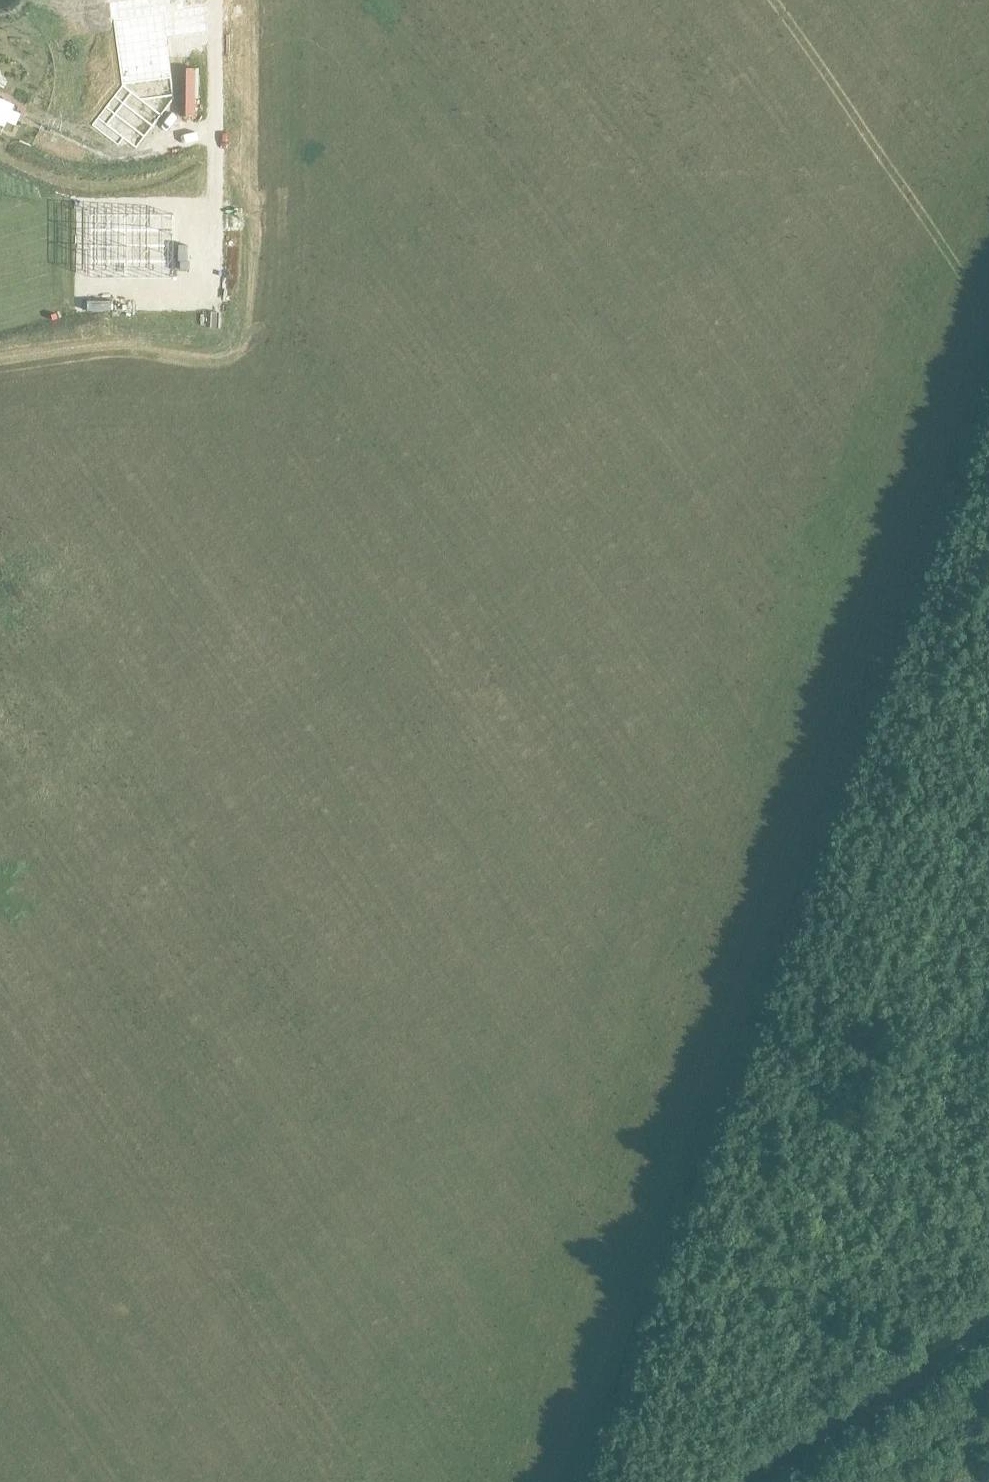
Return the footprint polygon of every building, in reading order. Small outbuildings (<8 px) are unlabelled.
[(122,86),(92,125),(118,145),(123,139),(136,149),(174,99),(163,13),(114,19),(122,86)] [(90,213),(90,278),(174,278),(174,213),(90,213)]
